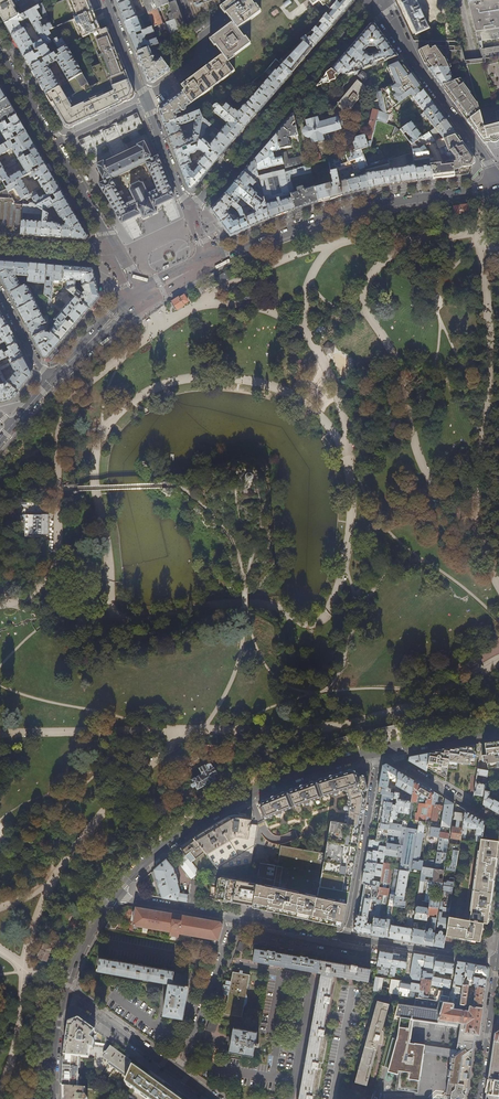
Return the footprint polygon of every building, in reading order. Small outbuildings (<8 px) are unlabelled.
[(12,1),(11,2),(9,0),(0,0),(0,15),(5,24),(20,16),(20,15),(18,15),(13,6),(15,5),(12,1)] [(76,18),(94,11),(89,0),(69,0),(76,18)] [(148,13),(142,0),(130,0),(118,5),(122,16),(125,22),(140,16),(148,13)] [(167,0),(142,0),(148,13),(158,9),(160,8),(171,37),(185,27),(176,1),(168,4),(167,0)] [(234,71),(227,61),(249,44),(238,29),(260,13),(255,6),(250,0),(231,0),(222,7),(226,14),(233,22),(211,39),(222,55),(181,86),(185,90),(182,92),(191,104),(234,71)] [(224,0),(187,0),(194,17),(197,19),(224,0)] [(313,6),(319,1),(323,6),(325,5),(331,10),(331,9),(337,2),(338,1),(337,1),(336,0),(308,0),(313,6)] [(354,1),(354,0),(340,0),(343,2),(340,5),(337,2),(331,9),(333,11),(329,16),(327,14),(323,18),(332,26),(341,16),(353,2),(354,1)] [(416,35),(429,29),(416,0),(410,0),(401,4),(416,35)] [(468,2),(475,31),(498,28),(498,0),(482,0),(468,2)] [(25,28),(31,25),(26,23),(21,26),(19,22),(23,21),(28,18),(32,24),(42,19),(37,10),(39,9),(43,18),(47,16),(42,4),(20,16),(5,24),(6,26),(12,36),(25,28)] [(163,24),(158,9),(148,13),(153,27),(163,24)] [(97,21),(94,11),(76,18),(75,19),(83,38),(90,35),(101,30),(97,21)] [(142,31),(139,23),(141,22),(140,16),(125,22),(127,29),(130,36),(142,31)] [(52,37),(49,30),(51,29),(53,28),(50,22),(43,26),(41,23),(45,21),(43,18),(42,19),(32,24),(41,40),(34,44),(25,28),(12,36),(20,50),(25,57),(34,52),(31,47),(33,46),(36,51),(46,45),(52,42),(49,36),(50,35),(51,38),(52,37)] [(324,36),(332,26),(323,18),(320,23),(321,24),(320,25),(321,26),(318,29),(316,27),(312,31),(310,33),(313,35),(311,38),(309,37),(308,38),(306,36),(301,40),(303,42),(312,49),(324,36)] [(367,47),(368,47),(370,48),(374,48),(374,47),(375,47),(376,49),(387,41),(384,37),(374,24),(370,24),(361,35),(356,40),(366,48),(367,47)] [(116,47),(109,27),(101,30),(90,35),(101,62),(119,54),(116,47)] [(146,41),(144,38),(145,35),(154,32),(152,28),(142,31),(130,36),(133,44),(136,53),(152,47),(159,44),(157,39),(148,42),(146,41)] [(498,38),(498,28),(475,31),(482,58),(498,55),(498,46),(483,49),(482,41),(498,38)] [(66,46),(60,37),(53,41),(59,51),(66,46)] [(372,55),(371,53),(369,51),(366,48),(356,40),(349,49),(344,55),(351,61),(353,59),(354,60),(355,60),(353,62),(356,66),(358,63),(361,65),(363,69),(376,64),(375,62),(372,55)] [(392,48),(387,41),(376,49),(379,52),(372,55),(375,62),(384,58),(385,61),(398,56),(392,48)] [(457,67),(454,41),(452,41),(449,41),(449,49),(437,49),(435,47),(432,48),(432,49),(430,50),(428,46),(418,51),(424,63),(425,65),(428,69),(437,67),(438,68),(448,68),(453,68),(457,67)] [(479,111),(467,67),(466,67),(461,47),(460,45),(458,43),(457,42),(454,41),(457,67),(457,68),(460,69),(463,68),(465,76),(458,79),(461,111),(460,111),(463,116),(467,120),(479,111)] [(304,59),(312,49),(303,42),(301,43),(300,43),(299,44),(297,45),(294,48),(289,53),(288,54),(286,55),(285,57),(283,58),(281,60),(283,62),(281,64),(281,65),(292,73),(304,59)] [(52,55),(46,45),(36,51),(34,52),(25,57),(29,66),(31,68),(40,62),(43,60),(52,55)] [(80,69),(77,64),(72,55),(69,50),(66,46),(59,51),(58,51),(59,54),(59,55),(56,56),(54,53),(52,55),(43,60),(45,63),(42,65),(40,62),(31,68),(37,79),(44,90),(44,91),(45,93),(46,95),(60,87),(60,86),(49,68),(49,65),(57,61),(69,81),(82,73),(80,69)] [(153,59),(153,58),(159,55),(152,47),(136,53),(137,55),(141,66),(147,81),(153,83),(163,75),(170,70),(161,59),(158,61),(159,62),(155,65),(153,63),(153,62),(153,60),(153,59)] [(94,72),(122,62),(119,54),(101,62),(91,66),(94,72)] [(353,69),(356,66),(353,62),(351,61),(344,55),(339,61),(331,69),(338,76),(341,73),(345,76),(353,73),(354,72),(353,69)] [(124,102),(131,99),(134,93),(122,62),(94,72),(97,77),(88,82),(82,73),(69,81),(73,89),(65,94),(60,86),(60,87),(46,95),(48,97),(54,107),(57,112),(57,113),(58,114),(58,115),(62,121),(64,125),(64,126),(67,127),(71,128),(72,127),(86,120),(89,119),(91,118),(96,116),(104,112),(124,102)] [(420,86),(419,84),(410,72),(402,62),(387,68),(393,83),(390,85),(384,89),(383,88),(376,90),(378,100),(379,109),(379,111),(377,121),(386,124),(389,115),(392,113),(390,110),(393,108),(391,106),(407,94),(409,96),(411,99),(413,97),(410,94),(420,86)] [(283,83),(292,73),(281,65),(277,70),(276,69),(273,73),(268,69),(265,72),(270,76),(281,85),(283,83)] [(437,67),(428,69),(435,78),(441,86),(453,81),(451,76),(448,68),(438,68),(437,67)] [(317,86),(340,78),(338,76),(331,69),(330,70),(317,86)] [(368,77),(362,73),(361,70),(354,72),(353,73),(358,77),(365,82),(368,77)] [(270,99),(281,85),(270,76),(262,85),(262,83),(260,82),(256,88),(258,90),(245,106),(256,115),(270,99)] [(461,111),(458,79),(453,81),(441,86),(444,90),(451,100),(460,111),(461,111)] [(348,112),(367,89),(357,81),(338,103),(337,103),(338,104),(348,112)] [(248,90),(250,87),(252,86),(254,84),(252,83),(243,90),(246,92),(248,90)] [(413,97),(423,90),(420,86),(410,94),(413,97)] [(427,95),(423,90),(413,97),(411,99),(413,101),(415,100),(419,106),(418,106),(419,108),(420,107),(424,112),(434,105),(427,95)] [(186,108),(191,104),(182,92),(170,101),(161,107),(160,111),(159,114),(164,125),(177,120),(176,116),(174,117),(173,114),(176,112),(177,114),(182,111),(184,112),(186,110),(186,108)] [(393,108),(409,96),(407,94),(391,106),(393,108)] [(7,116),(9,120),(17,115),(16,113),(7,98),(0,103),(0,105),(1,106),(0,106),(0,125),(6,121),(3,118),(7,116)] [(246,126),(256,115),(245,106),(244,105),(237,113),(227,103),(222,109),(244,128),(246,126)] [(242,131),(244,128),(222,109),(217,104),(211,107),(212,108),(213,108),(215,110),(213,112),(227,124),(220,133),(232,143),(242,131)] [(439,111),(434,105),(424,112),(420,115),(422,118),(425,116),(434,128),(445,120),(439,111)] [(365,142),(367,147),(370,146),(374,128),(376,121),(378,111),(373,109),(368,127),(370,127),(368,129),(366,137),(367,141),(365,142)] [(183,133),(180,126),(193,120),(195,120),(193,136),(199,137),(202,118),(200,111),(197,112),(190,115),(177,120),(164,125),(166,132),(169,138),(183,133)] [(484,127),(480,111),(479,111),(467,120),(473,129),(483,143),(488,143),(484,127)] [(300,141),(296,127),(293,128),(293,126),(295,123),(293,114),(283,125),(276,133),(278,141),(281,140),(281,143),(279,144),(280,150),(291,147),(289,138),(297,137),(298,142),(300,141)] [(345,131),(340,114),(336,115),(337,118),(336,118),(336,119),(333,120),(332,120),(328,121),(327,121),(324,122),(323,122),(323,123),(319,124),(319,123),(317,119),(318,119),(318,118),(317,118),(317,117),(316,118),(317,118),(314,119),(313,119),(310,120),(309,120),(309,121),(307,121),(307,120),(306,121),(305,121),(306,122),(307,122),(307,125),(306,125),(305,126),(306,128),(304,130),(303,130),(304,130),(304,133),(303,133),(303,134),(304,134),(305,136),(306,137),(308,137),(308,138),(309,138),(309,137),(310,137),(310,138),(311,138),(312,142),(312,143),(313,143),(315,142),(316,142),(320,141),(320,140),(323,140),(323,141),(324,140),(324,139),(323,139),(322,135),(322,134),(326,133),(327,133),(330,132),(331,132),(335,131),(336,131),(336,130),(340,129),(340,130),(341,129),(341,132),(345,131)] [(17,133),(19,136),(27,132),(26,129),(17,115),(9,120),(11,122),(9,123),(10,124),(8,125),(6,121),(0,125),(0,129),(8,142),(11,141),(14,139),(16,138),(13,134),(17,133)] [(230,145),(232,143),(220,133),(217,136),(212,132),(210,136),(212,138),(209,142),(211,144),(210,145),(210,144),(204,139),(203,139),(202,138),(205,134),(206,129),(208,127),(209,128),(211,125),(202,118),(199,137),(199,140),(211,150),(213,152),(219,157),(230,145)] [(438,140),(435,136),(439,133),(443,139),(456,134),(450,126),(445,120),(434,128),(423,136),(418,140),(423,146),(424,146),(435,141),(438,140)] [(423,136),(411,122),(400,130),(403,134),(406,132),(411,139),(409,141),(411,145),(418,140),(423,136)] [(497,124),(484,127),(488,143),(491,142),(493,142),(498,141),(498,140),(498,130),(497,124)] [(37,148),(33,141),(27,132),(19,136),(16,138),(14,139),(17,143),(14,145),(11,141),(8,142),(0,147),(0,156),(12,149),(18,159),(19,159),(24,155),(23,153),(28,150),(29,153),(37,148)] [(186,141),(183,133),(169,138),(173,149),(174,151),(182,148),(187,146),(191,145),(198,142),(199,140),(199,137),(193,136),(192,138),(186,141)] [(281,154),(280,150),(279,144),(278,141),(276,133),(268,143),(261,151),(254,159),(258,176),(284,170),(285,169),(281,154)] [(454,169),(454,174),(469,172),(472,166),(475,159),(463,144),(457,135),(456,134),(443,139),(438,140),(435,141),(440,155),(450,152),(455,158),(455,162),(453,162),(453,163),(454,169)] [(367,147),(365,142),(363,135),(352,139),(355,151),(360,149),(367,147)] [(191,161),(190,157),(191,155),(195,153),(197,150),(200,151),(204,154),(196,163),(197,164),(207,172),(214,164),(219,157),(213,152),(211,154),(209,152),(211,150),(199,140),(198,142),(197,145),(192,148),(191,145),(187,146),(188,149),(183,151),(182,148),(174,151),(180,167),(192,163),(195,162),(194,161),(191,161)] [(415,168),(418,167),(417,161),(429,159),(428,152),(424,146),(423,146),(418,140),(411,145),(413,153),(414,165),(415,168)] [(137,145),(138,146),(104,163),(103,161),(97,164),(100,172),(104,180),(105,181),(102,183),(99,184),(104,193),(105,193),(117,213),(116,214),(121,222),(123,222),(141,213),(143,219),(150,215),(157,212),(154,207),(172,199),(174,198),(158,156),(155,158),(152,159),(151,157),(150,155),(144,142),(137,145)] [(37,148),(29,153),(24,155),(19,159),(26,171),(22,174),(20,170),(9,176),(4,167),(0,170),(0,175),(2,179),(3,181),(6,179),(10,185),(22,178),(34,171),(33,169),(36,167),(37,170),(46,164),(43,158),(37,148)] [(355,151),(334,157),(339,181),(366,175),(364,169),(366,168),(360,149),(355,151)] [(305,164),(303,155),(288,160),(286,153),(282,154),(286,171),(305,164)] [(314,163),(322,160),(320,153),(311,155),(313,163),(314,163)] [(339,181),(334,157),(327,159),(333,183),(330,184),(319,187),(314,163),(313,163),(309,164),(312,173),(314,186),(318,202),(332,198),(342,196),(339,181)] [(258,176),(254,159),(245,170),(243,172),(261,187),(258,176)] [(366,175),(390,170),(389,162),(392,162),(391,160),(366,168),(364,169),(366,175)] [(198,182),(207,172),(197,164),(196,165),(198,166),(193,172),(191,170),(190,168),(191,168),(190,166),(193,165),(192,163),(180,167),(181,169),(188,188),(192,189),(198,182)] [(454,169),(453,163),(430,164),(431,166),(433,176),(434,176),(454,174),(454,169)] [(29,178),(32,177),(33,180),(35,179),(38,184),(40,183),(42,187),(55,180),(54,177),(46,164),(37,170),(34,171),(28,175),(29,178)] [(290,194),(291,194),(291,192),(292,191),(293,189),(290,178),(312,173),(309,164),(305,166),(285,172),(290,194)] [(390,170),(366,175),(369,189),(392,184),(393,184),(416,181),(415,168),(414,165),(390,170)] [(418,167),(415,168),(416,181),(431,179),(433,179),(433,176),(431,166),(425,167),(424,165),(422,165),(423,167),(418,167)] [(290,194),(285,172),(284,170),(258,176),(261,187),(262,189),(264,198),(265,201),(290,194)] [(249,187),(250,185),(253,187),(255,189),(256,187),(260,191),(262,189),(261,187),(243,172),(242,173),(234,183),(253,199),(257,195),(257,194),(249,187)] [(339,181),(342,196),(344,195),(358,191),(369,189),(366,175),(339,181)] [(31,194),(22,178),(10,185),(7,187),(8,188),(10,191),(14,188),(16,189),(22,199),(24,198),(31,194)] [(37,206),(62,192),(59,186),(55,180),(42,187),(41,188),(44,193),(46,193),(47,194),(40,198),(39,195),(37,191),(31,194),(24,198),(28,200),(32,198),(34,201),(32,203),(37,206)] [(253,199),(234,183),(232,184),(224,194),(238,206),(239,204),(237,203),(239,201),(238,199),(237,198),(238,197),(248,205),(253,199)] [(291,194),(290,194),(291,197),(294,210),(301,208),(318,202),(314,186),(304,190),(303,187),(302,187),(297,188),(297,189),(297,192),(291,194)] [(24,205),(19,204),(19,201),(16,202),(13,198),(10,198),(10,192),(10,191),(8,188),(0,192),(0,233),(13,234),(21,235),(24,205)] [(68,201),(62,192),(37,206),(44,210),(46,212),(47,210),(49,208),(50,209),(51,208),(52,206),(53,208),(55,207),(55,209),(56,210),(56,209),(61,217),(58,219),(63,222),(76,215),(68,201)] [(227,211),(230,209),(229,208),(231,206),(237,211),(241,208),(238,206),(224,194),(210,210),(215,216),(220,223),(232,215),(231,213),(230,214),(227,211)] [(269,219),(265,204),(265,201),(264,198),(260,199),(257,195),(253,199),(248,205),(253,209),(254,212),(244,216),(250,228),(268,220),(269,219)] [(294,210),(291,197),(265,204),(269,219),(287,213),(294,210)] [(41,236),(43,221),(37,221),(37,219),(35,219),(35,221),(33,221),(33,219),(31,219),(31,214),(44,215),(44,210),(37,206),(32,203),(28,200),(24,198),(24,205),(21,235),(34,236),(41,236)] [(468,209),(468,206),(460,206),(460,207),(454,207),(455,214),(462,213),(462,214),(468,213),(468,209)] [(250,228),(244,216),(241,208),(237,211),(240,218),(237,219),(236,216),(232,217),(231,217),(233,216),(232,215),(220,223),(226,230),(230,236),(236,234),(243,231),(250,228)] [(61,238),(62,225),(58,222),(58,221),(55,220),(55,221),(51,221),(51,223),(49,223),(48,222),(49,214),(46,212),(44,210),(44,215),(43,221),(41,236),(48,237),(61,238)] [(79,220),(76,215),(63,222),(62,225),(61,238),(74,239),(85,240),(88,236),(79,220)] [(237,237),(251,230),(250,228),(243,231),(236,234),(237,237)] [(17,276),(28,277),(29,263),(21,262),(0,261),(0,276),(9,293),(21,287),(18,281),(19,280),(19,279),(17,280),(16,277),(17,276)] [(45,281),(46,277),(47,264),(38,264),(29,263),(28,277),(28,282),(45,284),(45,281)] [(51,299),(53,283),(58,284),(59,281),(62,281),(64,266),(55,265),(47,264),(46,277),(50,277),(50,280),(49,279),(49,281),(45,281),(45,284),(45,286),(44,294),(49,297),(51,299)] [(95,277),(92,268),(80,267),(64,266),(62,281),(62,282),(67,282),(66,288),(62,288),(61,293),(67,290),(76,287),(75,286),(76,280),(76,281),(80,281),(80,280),(81,280),(82,286),(96,282),(95,277)] [(217,278),(220,284),(228,280),(224,274),(217,278)] [(89,309),(99,296),(98,292),(98,290),(96,282),(82,286),(84,291),(81,294),(76,289),(76,287),(67,290),(69,292),(70,293),(89,309)] [(17,309),(34,300),(26,285),(25,285),(21,287),(9,293),(13,300),(17,309)] [(92,311),(104,297),(102,291),(98,292),(99,296),(89,309),(92,311)] [(89,309),(70,293),(67,295),(68,296),(72,300),(60,312),(75,325),(83,315),(89,309)] [(182,306),(183,305),(183,304),(188,301),(184,295),(179,299),(178,298),(173,301),(173,302),(171,303),(173,305),(171,306),(172,307),(173,308),(174,307),(175,310),(177,308),(177,309),(179,308),(179,309),(182,307),(182,306)] [(43,316),(34,300),(17,309),(21,316),(26,325),(43,316)] [(66,335),(75,325),(60,312),(54,320),(56,322),(54,324),(53,325),(54,326),(49,331),(61,341),(66,335)] [(46,330),(44,326),(42,327),(41,325),(40,325),(40,323),(43,324),(46,322),(43,316),(26,325),(29,331),(33,337),(46,330)] [(5,342),(8,347),(17,343),(10,329),(3,317),(0,319),(0,344),(5,342)] [(48,332),(47,332),(46,330),(33,337),(38,348),(43,357),(47,358),(56,347),(58,346),(61,341),(49,331),(48,332)] [(321,345),(324,352),(332,350),(333,343),(326,340),(321,345)] [(17,343),(8,347),(1,351),(0,351),(0,360),(8,356),(10,359),(7,360),(8,363),(0,367),(0,370),(11,364),(24,357),(21,350),(17,343)] [(51,361),(59,350),(56,347),(47,358),(51,361)] [(27,381),(32,376),(32,372),(28,364),(24,357),(11,364),(15,371),(6,381),(18,392),(27,381)] [(14,396),(16,395),(18,392),(6,381),(3,374),(0,376),(3,381),(4,384),(0,385),(0,402),(1,402),(9,400),(11,399),(12,398),(13,398),(14,396)] [(40,533),(40,534),(48,534),(48,514),(33,514),(33,515),(22,515),(22,533),(29,533),(29,536),(40,536),(40,533)] [(498,658),(498,638),(492,641),(494,647),(476,655),(480,665),(498,658)] [(498,742),(482,744),(479,758),(477,769),(487,771),(488,771),(488,768),(494,767),(498,768),(498,742)] [(475,758),(476,758),(479,758),(482,744),(466,746),(465,746),(465,748),(463,747),(461,747),(460,747),(460,749),(455,748),(454,748),(454,749),(450,749),(450,750),(447,766),(456,766),(457,762),(469,764),(470,762),(474,763),(475,758)] [(447,766),(450,750),(447,750),(445,750),(435,751),(434,753),(432,753),(429,752),(427,770),(445,780),(447,766)] [(427,770),(429,752),(420,754),(409,756),(408,760),(427,771),(427,770)] [(176,773),(179,775),(188,759),(184,757),(176,773)] [(397,781),(398,771),(394,768),(386,763),(382,765),(379,786),(389,788),(390,785),(388,784),(389,778),(392,779),(392,780),(397,781)] [(217,774),(211,765),(211,764),(210,764),(209,764),(205,766),(200,769),(203,775),(192,780),(194,783),(192,785),(192,786),(192,787),(193,787),(195,786),(197,789),(211,782),(216,779),(214,776),(217,774)] [(486,782),(487,771),(477,769),(476,775),(483,776),(482,782),(486,782)] [(292,788),(292,790),(281,794),(280,794),(275,795),(275,796),(272,797),(269,799),(268,798),(263,800),(263,801),(262,802),(260,803),(259,806),(264,816),(267,817),(276,813),(277,815),(279,815),(280,815),(281,813),(280,811),(304,802),(305,804),(306,805),(308,804),(309,802),(308,801),(333,793),(333,794),(335,795),(337,795),(337,793),(337,792),(342,790),(345,792),(348,800),(347,800),(346,806),(344,806),(343,807),(343,808),(343,810),(345,810),(343,824),(360,826),(361,820),(362,819),(363,815),(362,814),(362,810),(363,807),(364,807),(365,802),(364,801),(365,797),(363,791),(366,790),(367,787),(364,776),(361,775),(357,776),(356,773),(355,772),(354,771),(353,770),(339,774),(338,773),(334,774),(333,776),(330,777),(327,778),(326,777),(321,778),(320,780),(309,783),(308,782),(304,784),(304,785),(301,786),(297,787),(296,787),(292,788)] [(411,802),(411,800),(399,798),(399,793),(399,787),(412,794),(414,780),(405,774),(398,771),(397,781),(396,786),(395,789),(393,801),(395,802),(395,805),(393,804),(390,818),(393,818),(396,819),(398,811),(409,813),(411,802)] [(440,823),(442,805),(432,804),(433,791),(429,789),(419,783),(414,780),(412,794),(412,796),(411,798),(411,800),(411,802),(417,803),(418,795),(420,794),(421,795),(421,796),(423,797),(424,797),(426,797),(426,798),(425,804),(418,803),(415,820),(419,821),(425,822),(431,823),(434,822),(440,823)] [(484,792),(485,784),(475,782),(474,795),(477,795),(484,796),(484,792)] [(393,801),(395,789),(391,788),(389,788),(379,786),(377,793),(382,794),(381,797),(381,801),(393,803),(393,801)] [(442,805),(443,803),(438,802),(438,794),(433,791),(432,804),(442,805)] [(488,796),(489,794),(491,795),(496,795),(496,793),(484,792),(484,796),(483,804),(494,811),(498,814),(498,802),(488,796)] [(448,839),(454,803),(451,802),(445,798),(441,826),(439,838),(448,839)] [(390,818),(393,804),(393,803),(381,801),(379,810),(377,822),(379,823),(390,824),(390,818)] [(460,838),(462,828),(459,827),(460,820),(463,821),(465,810),(455,804),(453,819),(457,820),(455,826),(452,826),(450,838),(459,840),(458,841),(460,841),(460,838)] [(482,839),(484,821),(475,816),(465,810),(463,821),(462,828),(460,838),(466,839),(467,828),(475,829),(474,834),(475,834),(474,840),(480,841),(480,838),(482,839)] [(252,864),(258,826),(258,825),(251,824),(252,818),(238,816),(236,816),(234,816),(231,817),(226,819),(215,825),(195,837),(194,838),(204,852),(218,869),(252,864)] [(400,836),(403,820),(402,820),(401,819),(400,824),(392,823),(393,818),(390,818),(390,824),(388,834),(400,836)] [(408,820),(403,820),(400,836),(400,840),(397,856),(397,857),(402,858),(407,828),(408,820)] [(420,860),(425,822),(419,821),(418,830),(412,868),(422,870),(422,867),(423,862),(423,860),(420,860)] [(359,834),(361,826),(360,826),(343,824),(331,822),(325,853),(281,845),(278,866),(260,863),(257,883),(253,905),(269,909),(288,913),(307,917),(326,921),(335,923),(342,919),(345,903),(347,903),(350,890),(353,868),(355,862),(359,834)] [(388,834),(390,824),(379,823),(378,829),(375,829),(373,840),(380,841),(387,842),(388,837),(388,834)] [(439,838),(441,826),(432,824),(430,826),(429,834),(438,835),(437,838),(439,838)] [(412,868),(418,830),(407,828),(402,858),(400,869),(411,871),(412,868)] [(397,856),(400,840),(396,839),(396,842),(397,844),(388,842),(389,837),(388,837),(387,842),(386,846),(385,854),(397,856)] [(204,852),(194,838),(193,839),(191,840),(181,847),(184,852),(191,861),(204,852)] [(444,870),(448,839),(439,838),(435,864),(435,867),(434,868),(444,870)] [(493,880),(498,841),(482,839),(480,838),(480,841),(469,920),(448,916),(448,917),(446,933),(445,935),(462,938),(480,941),(483,922),(487,923),(490,897),(493,880)] [(378,857),(379,845),(380,845),(380,841),(373,840),(369,839),(368,846),(374,847),(374,850),(373,850),(373,852),(372,852),(372,851),(367,851),(365,861),(377,863),(378,857)] [(385,854),(386,846),(380,845),(379,845),(378,857),(381,857),(381,861),(382,862),(382,864),(377,863),(375,873),(364,872),(362,883),(365,884),(373,885),(379,886),(380,882),(371,880),(371,878),(374,878),(374,875),(382,876),(383,864),(384,862),(385,854)] [(455,871),(458,851),(448,849),(448,853),(448,855),(452,855),(451,865),(446,864),(445,870),(455,871)] [(178,882),(176,876),(176,875),(175,875),(174,869),(166,859),(152,872),(158,897),(176,900),(194,903),(200,872),(191,861),(184,852),(176,859),(190,878),(188,894),(179,892),(179,890),(177,882),(178,882)] [(365,866),(364,872),(375,873),(377,863),(365,861),(365,866)] [(386,904),(393,864),(384,862),(383,864),(382,876),(381,882),(380,882),(379,886),(379,890),(375,914),(380,914),(382,904),(386,904)] [(422,901),(426,879),(429,879),(425,901),(429,902),(430,900),(432,887),(432,881),(434,868),(430,868),(422,867),(422,870),(417,900),(422,901)] [(392,916),(394,906),(394,905),(400,869),(395,868),(388,912),(387,915),(392,916)] [(442,879),(438,878),(439,873),(441,873),(441,874),(443,875),(444,870),(434,868),(432,881),(442,882),(442,879)] [(404,901),(409,874),(410,874),(411,871),(400,869),(394,905),(405,907),(406,901),(404,901)] [(253,905),(257,883),(220,877),(216,899),(244,904),(253,905)] [(373,885),(365,884),(359,915),(368,917),(372,889),(373,885)] [(450,903),(453,887),(443,886),(442,891),(448,892),(447,900),(444,900),(444,899),(441,899),(441,901),(450,903)] [(372,889),(368,917),(359,915),(356,915),(354,930),(355,932),(371,935),(375,914),(379,890),(372,889)] [(437,915),(439,902),(430,900),(429,902),(428,908),(427,920),(426,922),(429,922),(430,916),(430,914),(434,915),(437,915)] [(449,912),(450,903),(441,901),(439,910),(442,911),(449,912)] [(427,920),(428,908),(416,906),(415,910),(414,918),(427,920)] [(222,925),(220,922),(184,916),(184,915),(177,914),(171,913),(136,907),(133,925),(170,931),(170,935),(178,936),(179,933),(211,939),(210,943),(216,944),(217,940),(218,940),(222,925)] [(411,942),(414,922),(414,918),(415,910),(408,909),(407,919),(405,919),(404,927),(393,925),(394,920),(391,919),(391,920),(388,938),(399,940),(411,942)] [(446,933),(448,917),(445,916),(444,918),(441,918),(442,911),(439,910),(437,927),(444,928),(444,931),(444,933),(446,933)] [(384,937),(387,917),(387,916),(384,915),(383,915),(382,919),(379,918),(380,914),(375,914),(371,935),(381,936),(384,937)] [(113,923),(111,918),(105,927),(115,929),(119,923),(113,923)] [(423,944),(425,931),(425,928),(425,927),(423,927),(423,928),(424,929),(423,930),(419,929),(418,926),(419,923),(414,922),(411,942),(423,944)] [(432,946),(434,933),(432,932),(432,930),(431,929),(431,927),(430,927),(429,929),(428,930),(428,932),(425,931),(423,944),(432,946)] [(443,947),(445,935),(442,935),(443,933),(443,932),(442,932),(442,931),(440,931),(440,932),(439,932),(439,934),(436,934),(434,946),(440,947),(443,947)] [(238,942),(236,950),(242,952),(245,944),(238,942)] [(43,944),(41,950),(40,950),(37,959),(47,963),(50,954),(50,953),(52,947),(43,944)] [(48,955),(48,953),(50,947),(44,945),(42,951),(41,951),(40,953),(39,957),(41,958),(40,960),(42,960),(44,961),(44,960),(46,960),(46,958),(47,958),(49,956),(48,955)] [(313,1095),(317,1096),(322,1069),(318,1068),(319,1063),(323,1063),(328,1036),(323,1035),(324,1029),(323,1029),(328,1002),(329,1002),(330,996),(329,996),(333,975),(351,978),(368,981),(370,968),(357,966),(357,965),(351,964),(351,965),(308,957),(308,956),(300,955),(300,956),(275,951),(268,949),(267,950),(255,948),(253,961),(269,963),(302,969),(321,973),(320,976),(317,993),(311,1026),(305,1060),(300,1094),(299,1098),(312,1098),(313,1095)] [(389,975),(392,961),(390,961),(391,958),(392,959),(392,958),(393,953),(388,952),(380,951),(379,954),(377,964),(379,965),(379,966),(385,967),(385,969),(384,969),(383,974),(389,975)] [(406,961),(407,955),(397,953),(393,953),(392,958),(406,961)] [(422,977),(424,968),(424,966),(426,955),(414,953),(413,956),(410,974),(412,978),(421,980),(422,977)] [(434,968),(435,959),(436,957),(431,956),(426,955),(424,966),(429,967),(429,968),(430,968),(430,967),(434,968)] [(394,976),(396,965),(396,964),(398,965),(398,966),(406,967),(407,961),(406,961),(392,958),(392,959),(392,961),(389,975),(394,976)] [(163,1015),(183,1019),(184,1010),(187,994),(188,987),(186,986),(172,984),(174,971),(98,959),(96,971),(109,973),(168,983),(163,1015)] [(449,987),(451,979),(434,976),(435,973),(436,970),(439,970),(439,972),(444,973),(444,971),(452,972),(454,963),(441,961),(435,959),(434,968),(432,974),(431,979),(430,987),(438,989),(439,986),(449,987)] [(463,983),(464,974),(461,974),(461,972),(463,971),(465,971),(466,963),(462,962),(457,961),(452,989),(453,991),(450,991),(449,996),(448,1002),(460,1004),(462,985),(463,983)] [(474,973),(476,964),(472,964),(466,963),(465,971),(464,974),(463,983),(468,984),(472,985),(473,975),(474,973)] [(486,978),(488,969),(485,966),(479,965),(476,964),(474,973),(480,973),(480,977),(486,978)] [(431,979),(432,974),(426,973),(426,970),(425,970),(425,968),(424,968),(422,977),(431,979)] [(225,1014),(242,1017),(250,975),(233,972),(231,981),(228,995),(225,1014)] [(485,984),(486,978),(480,977),(473,975),(472,985),(475,985),(474,992),(467,994),(468,984),(463,983),(462,985),(460,1004),(482,1007),(485,984)] [(410,990),(411,982),(410,982),(410,983),(409,984),(408,984),(407,984),(406,984),(405,984),(404,984),(403,983),(402,982),(401,981),(401,980),(375,976),(372,991),(400,995),(409,996),(409,992),(410,990)] [(430,987),(431,979),(422,977),(421,980),(421,983),(419,992),(418,998),(428,999),(428,996),(421,995),(422,990),(423,989),(429,990),(430,987)] [(228,995),(231,981),(227,980),(226,984),(223,984),(222,987),(222,989),(224,990),(226,990),(225,995),(228,995)] [(419,992),(421,983),(411,982),(410,990),(409,992),(409,996),(415,997),(415,993),(416,991),(419,992)] [(448,1002),(449,996),(442,994),(443,990),(438,989),(437,994),(436,994),(435,994),(434,995),(434,996),(433,996),(428,995),(428,996),(428,999),(448,1002)] [(462,1040),(475,1042),(477,1042),(478,1030),(482,1007),(460,1004),(448,1002),(428,999),(418,998),(415,997),(409,996),(400,995),(395,1016),(400,1016),(413,1018),(437,1022),(438,1020),(465,1024),(462,1040)] [(382,1045),(383,1036),(383,1035),(384,1034),(383,1032),(383,1031),(382,1030),(389,1003),(377,1000),(355,1082),(367,1085),(378,1044),(382,1045)] [(413,1018),(400,1016),(398,1036),(397,1039),(410,1043),(413,1018)] [(87,1058),(88,1047),(93,1048),(94,1040),(90,1038),(95,1031),(78,1019),(74,1021),(68,1023),(65,1041),(63,1056),(79,1057),(87,1058)] [(208,1021),(205,1031),(214,1034),(217,1023),(208,1021)] [(247,1055),(253,1056),(258,1032),(234,1027),(232,1033),(230,1032),(229,1039),(228,1046),(230,1046),(229,1051),(247,1055)] [(397,1039),(393,1038),(384,1067),(400,1071),(398,1090),(417,1093),(418,1093),(424,1053),(426,1046),(426,1045),(415,1043),(415,1044),(410,1043),(397,1039)] [(475,1042),(462,1040),(462,1047),(452,1057),(449,1074),(446,1095),(448,1096),(455,1097),(461,1098),(462,1097),(463,1097),(464,1097),(465,1095),(471,1050),(474,1048),(475,1042)] [(494,1040),(489,1069),(488,1078),(498,1079),(498,1041),(494,1040)] [(124,1083),(132,1066),(130,1064),(131,1061),(128,1059),(130,1056),(128,1055),(127,1054),(124,1057),(110,1046),(106,1052),(104,1051),(102,1054),(104,1055),(102,1057),(108,1062),(104,1073),(108,1076),(124,1085),(124,1083)] [(453,1050),(426,1046),(424,1053),(452,1057),(453,1050)] [(78,1088),(79,1057),(63,1056),(63,1073),(62,1083),(62,1087),(78,1088)] [(132,1066),(124,1083),(146,1098),(183,1098),(147,1073),(146,1076),(132,1066)] [(488,1078),(487,1088),(486,1090),(486,1093),(498,1095),(498,1090),(498,1079),(488,1078)] [(87,1098),(85,1095),(83,1095),(84,1088),(78,1088),(62,1087),(62,1090),(62,1093),(62,1098),(87,1098)] [(22,1093),(10,1090),(8,1098),(21,1098),(22,1093)]
